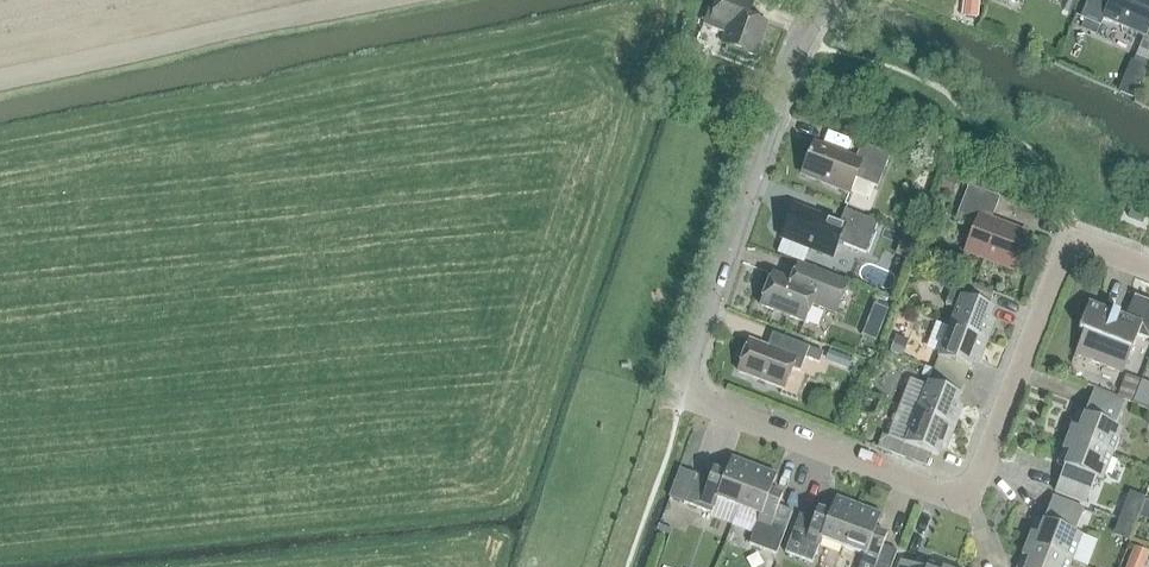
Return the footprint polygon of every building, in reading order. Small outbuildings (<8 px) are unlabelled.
[(765,24),(745,17),(750,3),(743,0),(715,0),(714,4),(709,2),(701,24),(726,33),(722,42),(754,54),(765,24)] [(960,16),(976,17),(978,0),(962,0),(960,16)] [(1148,24),(1148,0),(1087,0),(1079,18),(1099,26),(1102,19),(1144,36),(1148,24)] [(876,187),(889,155),(860,144),(854,160),(812,143),(800,175),(848,193),(854,179),(876,187)] [(950,192),(956,176),(944,171),(937,187),(950,192)] [(974,226),(964,253),(1012,270),(1025,234),(989,221),(998,198),(966,187),(954,219),(974,226)] [(911,199),(906,212),(923,219),(928,205),(911,199)] [(865,253),(877,222),(844,209),(838,225),(793,207),(781,237),(830,256),(836,242),(865,253)] [(908,216),(902,231),(916,236),(922,221),(908,216)] [(791,282),(771,274),(759,306),(802,323),(809,308),(814,305),(834,313),(846,284),(798,265),(791,282)] [(992,308),(988,307),(993,293),(954,278),(944,305),(955,309),(948,327),(986,341),(994,321),(988,319),(992,308)] [(1133,296),(1124,319),(1087,304),(1077,330),(1082,332),(1073,354),(1122,373),(1136,335),(1148,340),(1148,302),(1133,296)] [(887,310),(873,304),(868,318),(882,323),(887,310)] [(937,358),(968,369),(969,370),(973,360),(978,362),(986,341),(948,327),(937,358)] [(895,336),(889,350),(900,355),(906,341),(895,336)] [(799,372),(804,357),(818,362),(822,352),(781,337),(776,351),(749,340),(737,372),(782,389),(790,368),(799,372)] [(828,349),(824,360),(847,369),(851,358),(828,349)] [(920,376),(928,379),(932,369),(924,366),(920,376)] [(915,413),(953,427),(961,407),(956,405),(960,395),(927,382),(915,413)] [(1076,413),(1066,439),(1111,456),(1120,430),(1114,428),(1123,403),(1092,391),(1083,415),(1076,413)] [(945,448),(953,427),(915,413),(904,444),(936,456),(940,446),(945,448)] [(899,457),(904,444),(881,435),(876,448),(899,457)] [(1101,481),(1111,456),(1066,439),(1056,465),(1063,467),(1053,492),(1085,504),(1094,479),(1101,481)] [(737,507),(752,466),(730,458),(723,474),(711,470),(708,480),(693,474),(683,503),(710,513),(716,499),(737,507)] [(775,475),(752,466),(737,507),(758,516),(747,544),(775,555),(791,511),(777,506),(781,496),(769,492),(775,475)] [(820,539),(841,547),(857,506),(834,497),(828,514),(816,510),(812,519),(798,514),(784,551),(811,562),(820,539)] [(1035,519),(1025,545),(1070,562),(1080,536),(1073,534),(1082,509),(1051,497),(1042,522),(1035,519)] [(896,551),(881,546),(885,536),(873,531),(880,515),(857,506),(841,547),(863,555),(858,566),(890,566),(896,551)] [(1121,511),(1118,519),(1133,525),(1136,517),(1121,511)] [(1118,519),(1112,535),(1127,540),(1133,525),(1118,519)] [(1017,566),(1068,566),(1070,562),(1025,545),(1017,566)]
